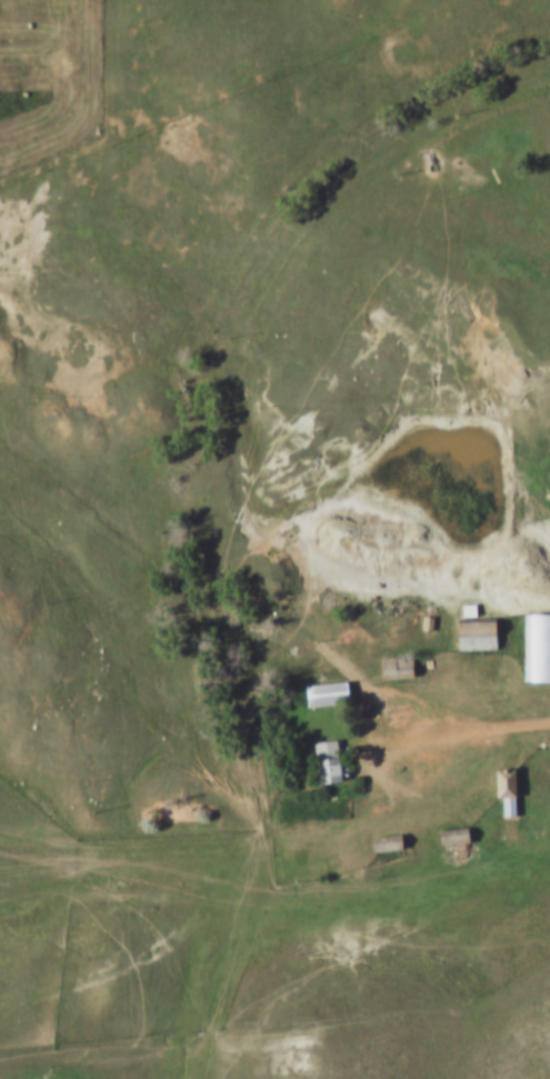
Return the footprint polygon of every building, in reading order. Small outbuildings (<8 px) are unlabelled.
[(523,615),(523,685),(549,685),(549,615),(523,615)] [(496,620),(457,620),(457,651),(496,651),(496,620)] [(381,678),(412,678),(412,658),(381,658),(381,678)] [(347,683),(304,687),(306,709),(350,705),(347,683)] [(313,744),(318,786),(343,784),(337,741),(313,744)] [(496,799),(503,799),(503,818),(515,818),(515,771),(496,771),(496,799)] [(468,846),(468,831),(440,831),(440,846),(468,846)] [(373,837),(373,851),(401,851),(401,837),(373,837)]
